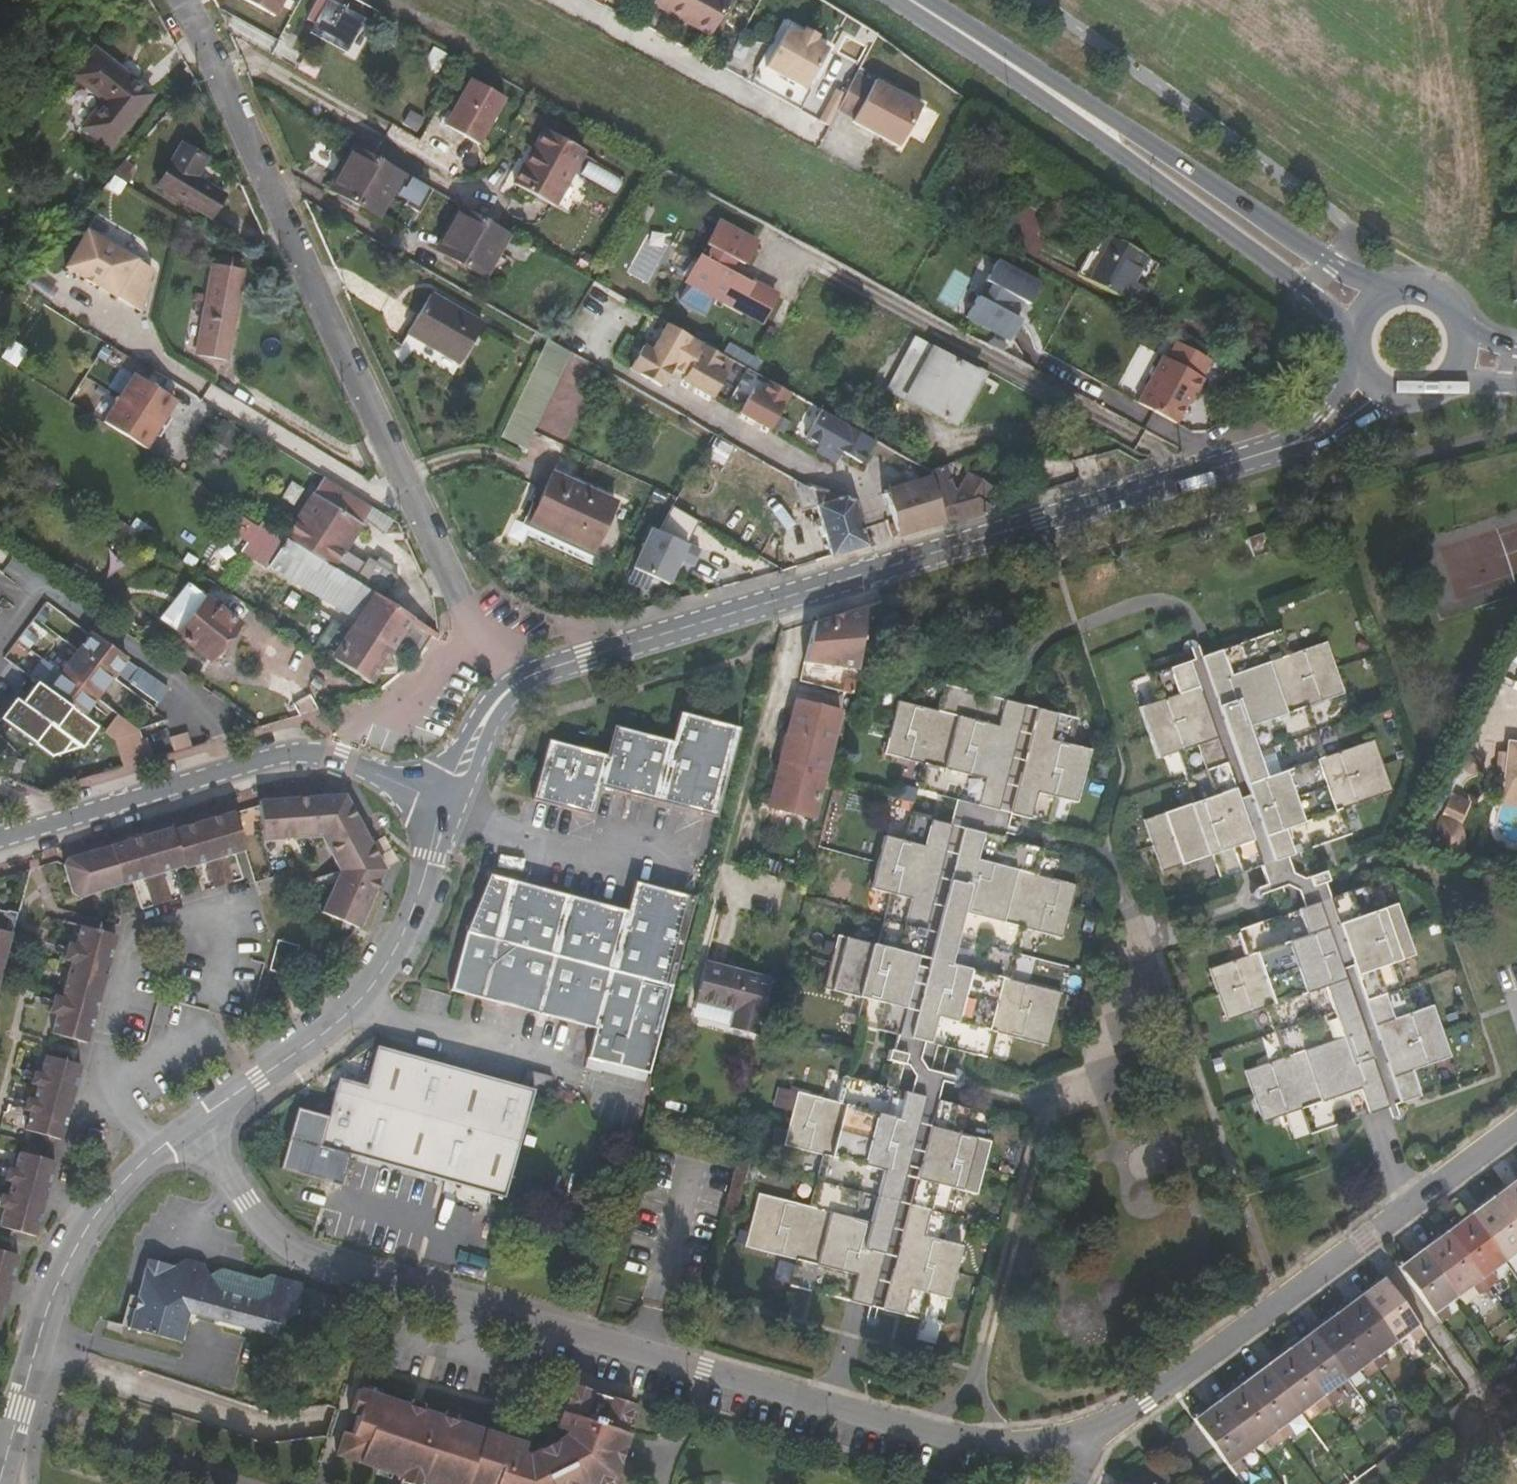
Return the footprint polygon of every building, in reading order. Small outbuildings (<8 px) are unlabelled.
[(275,15),(284,0),(248,0),(275,15)] [(348,49),(365,18),(341,5),(344,0),(343,0),(319,0),(309,18),(317,22),(313,29),(348,49)] [(665,0),(651,0),(650,3),(708,35),(713,25),(665,0)] [(713,25),(727,0),(665,0),(713,25)] [(795,40),(782,33),(769,56),(809,77),(821,55),(808,48),(795,40)] [(799,34),(795,40),(808,48),(812,41),(799,34)] [(741,39),(728,63),(747,73),(760,49),(741,39)] [(73,76),(105,102),(85,129),(112,148),(153,95),(94,50),(73,76)] [(809,77),(769,56),(762,68),(802,90),(809,77)] [(842,97),(835,111),(852,121),(851,123),(898,149),(922,107),(875,80),(873,83),(856,73),(842,97)] [(473,78),(447,125),(481,145),(507,97),(473,78)] [(826,127),(835,111),(842,97),(834,92),(817,122),(826,127)] [(586,147),(545,126),(515,181),(555,203),(586,147)] [(207,157),(181,143),(157,184),(203,211),(216,189),(195,176),(207,157)] [(406,173),(358,146),(348,163),(354,167),(339,193),(381,217),(382,217),(393,197),(399,201),(398,202),(411,210),(425,218),(440,193),(406,173)] [(129,181),(137,169),(125,162),(114,173),(129,181)] [(354,167),(348,163),(333,190),(339,193),(354,167)] [(216,189),(203,211),(211,216),(224,194),(216,189)] [(425,218),(411,210),(408,215),(428,227),(446,196),(440,193),(425,218)] [(511,232),(463,205),(452,224),(457,227),(443,254),(485,277),(511,232)] [(753,241),(716,220),(704,242),(710,245),(704,256),(698,253),(684,277),(757,319),(771,294),(725,268),(731,257),(740,262),(753,241)] [(457,227),(452,224),(437,250),(443,254),(457,227)] [(141,314),(151,271),(89,232),(67,268),(141,314)] [(649,232),(630,271),(650,281),(669,242),(649,232)] [(1077,273),(1134,303),(1143,288),(1130,281),(1143,255),(1099,232),(1077,273)] [(218,252),(216,263),(242,268),(244,256),(218,252)] [(1011,340),(1041,279),(985,252),(955,313),(1011,340)] [(1130,281),(1143,288),(1156,262),(1143,255),(1130,281)] [(242,268),(216,263),(200,353),(227,358),(242,268)] [(682,299),(707,311),(714,297),(688,285),(682,299)] [(484,325),(431,295),(410,333),(462,364),(484,325)] [(726,354),(668,321),(651,352),(643,347),(630,370),(661,387),(671,370),(714,394),(728,371),(719,366),(726,354)] [(977,371),(917,337),(890,387),(951,420),(977,371)] [(546,338),(503,437),(528,448),(571,348),(546,338)] [(1160,353),(1135,399),(1174,420),(1183,402),(1189,391),(1193,393),(1202,375),(1196,372),(1205,354),(1176,339),(1167,357),(1160,353)] [(986,376),(977,371),(951,420),(959,425),(986,376)] [(154,447),(178,394),(129,372),(105,425),(154,447)] [(763,422),(782,386),(761,374),(754,386),(746,381),(732,405),(763,422)] [(1187,404),(1193,393),(1189,391),(1183,402),(1187,404)] [(855,455),(867,433),(813,402),(798,429),(813,437),(809,444),(829,455),(835,444),(855,455)] [(242,431),(221,419),(211,435),(232,448),(242,431)] [(968,471),(958,485),(952,487),(945,463),(927,467),(930,475),(935,492),(945,520),(993,505),(982,499),(990,484),(968,471)] [(538,507),(533,505),(520,533),(593,567),(599,554),(594,551),(617,503),(552,474),(538,507)] [(930,475),(884,489),(898,535),(945,520),(935,492),(930,475)] [(802,483),(788,476),(800,509),(816,505),(832,555),(867,544),(854,499),(850,499),(802,483)] [(372,508),(324,477),(286,537),(385,600),(400,576),(392,571),(396,566),(380,557),(377,561),(369,557),(366,563),(346,550),(372,508)] [(395,645),(397,641),(418,655),(430,635),(436,639),(440,634),(385,600),(286,537),(273,529),(256,557),(358,621),(395,645)] [(698,554),(646,532),(630,571),(669,587),(679,562),(692,568),(698,554)] [(1250,558),(1268,552),(1262,533),(1245,539),(1250,558)] [(206,599),(186,584),(159,619),(177,633),(206,599)] [(207,597),(206,599),(177,633),(210,659),(239,623),(207,597)] [(805,664),(853,669),(862,607),(810,623),(805,664)] [(370,681),(395,645),(358,621),(348,638),(327,624),(311,646),(333,660),(368,683),(370,681)] [(1326,641),(1287,654),(1279,629),(1148,674),(1157,700),(1139,705),(1156,756),(1175,751),(1192,801),(1143,818),(1161,872),(1212,854),(1221,878),(1263,863),(1309,848),(1349,834),(1341,809),(1390,792),(1373,739),(1321,755),(1305,706),(1343,694),(1326,641)] [(118,671),(161,700),(170,688),(145,671),(127,658),(115,650),(106,663),(103,667),(115,675),(118,671)] [(99,698),(115,675),(103,667),(103,668),(80,652),(66,674),(99,698)] [(86,716),(99,698),(66,674),(54,692),(86,716)] [(1066,746),(1073,721),(943,689),(936,716),(896,706),(883,759),(923,769),(916,795),(954,804),(1007,817),(1047,827),(1053,800),(1073,804),(1087,751),(1066,746)] [(811,818),(838,713),(794,702),(766,815),(775,816),(777,810),(811,818)] [(708,718),(711,708),(691,703),(688,712),(678,710),(669,739),(612,723),(603,753),(547,737),(530,798),(589,814),(597,784),(713,817),(739,727),(708,718)] [(1510,739),(1505,778),(1516,780),(1516,739),(1510,739)] [(348,789),(264,799),(266,838),(322,834),(334,854),(371,834),(348,789)] [(1458,826),(1469,802),(1449,793),(1437,816),(1458,826)] [(1001,842),(1007,817),(954,804),(948,828),(1001,842)] [(235,805),(179,821),(191,864),(199,862),(206,888),(244,877),(236,851),(247,847),(235,805)] [(1001,842),(948,828),(910,819),(904,844),(884,839),(871,893),(891,898),(878,949),(838,939),(825,993),(865,1003),(858,1028),(898,1038),(948,1051),(991,1062),(998,1036),(1047,1048),(1061,995),(1009,982),(1022,930),(1061,940),(1075,887),(1035,878),(1041,852),(1001,842)] [(179,821),(114,840),(127,883),(139,879),(147,906),(184,895),(177,869),(191,864),(179,821)] [(340,867),(324,907),(359,923),(385,864),(371,834),(334,854),(340,867)] [(79,897),(127,883),(114,840),(67,854),(60,867),(68,891),(79,897)] [(1306,875),(1317,871),(1309,848),(1263,863),(1280,913),(1326,897),(1321,882),(1309,886),(1306,875)] [(1321,882),(1326,880),(1322,869),(1317,871),(1306,875),(1309,886),(1321,882)] [(487,874),(448,984),(591,1026),(582,1056),(644,1072),(692,897),(634,881),(624,913),(487,874)] [(1395,902),(1376,908),(1368,883),(1326,897),(1280,913),(1239,927),(1247,953),(1210,965),(1228,1019),(1267,1006),(1284,1055),(1246,1068),(1264,1120),(1302,1107),(1312,1134),(1440,1090),(1431,1063),(1450,1056),(1432,1004),(1412,1010),(1395,961),(1414,955),(1395,902)] [(16,913),(0,908),(0,973),(16,913)] [(67,963),(63,980),(101,989),(116,934),(77,925),(72,944),(65,943),(60,961),(67,963)] [(758,1037),(772,981),(705,963),(695,1002),(735,1012),(730,1029),(758,1037)] [(101,989),(63,980),(58,996),(51,994),(47,1012),(54,1014),(50,1032),(87,1041),(101,989)] [(942,1076),(948,1051),(898,1038),(894,1054),(906,1057),(904,1068),(891,1065),(885,1090),(938,1103),(944,1079),(942,1076)] [(456,1065),(451,1062),(378,1042),(367,1081),(341,1075),(329,1116),(297,1108),(281,1169),(343,1186),(351,1153),(505,1193),(534,1085),(523,1083),(456,1065)] [(906,1057),(894,1054),(887,1053),(884,1063),(891,1065),(904,1068),(906,1057)] [(29,1083),(36,1086),(35,1092),(71,1101),(81,1063),(44,1055),(40,1073),(32,1071),(29,1083)] [(548,1089),(553,1073),(527,1067),(523,1083),(534,1085),(548,1089)] [(938,1103),(885,1090),(846,1079),(839,1107),(800,1097),(787,1148),(826,1158),(813,1210),(762,1196),(749,1249),(800,1262),(795,1289),(926,1322),(933,1296),(953,1301),(966,1249),(946,1243),(959,1192),(979,1197),(993,1146),(971,1140),(978,1114),(938,1103)] [(778,1084),(775,1106),(794,1108),(796,1086),(778,1084)] [(71,1101),(35,1092),(33,1100),(25,1098),(22,1107),(30,1109),(25,1128),(61,1137),(71,1101)] [(3,1179),(8,1180),(7,1187),(45,1197),(56,1160),(16,1150),(11,1168),(6,1167),(3,1179)] [(1496,1191),(1516,1220),(1516,1175),(1496,1191)] [(7,1187),(4,1197),(0,1196),(0,1207),(1,1207),(0,1212),(0,1223),(36,1233),(45,1197),(7,1187)] [(1496,1191),(1472,1209),(1506,1255),(1516,1245),(1516,1220),(1496,1191)] [(1492,1264),(1506,1255),(1472,1209),(1449,1226),(1489,1281),(1498,1274),(1492,1264)] [(1479,1288),(1489,1281),(1449,1226),(1425,1244),(1459,1289),(1472,1279),(1479,1288)] [(1444,1300),(1459,1289),(1425,1244),(1401,1261),(1441,1316),(1451,1308),(1444,1300)] [(9,1286),(17,1251),(0,1246),(0,1284),(9,1286)] [(187,1259),(177,1265),(150,1258),(130,1327),(182,1340),(190,1312),(278,1335),(282,1321),(298,1313),(306,1282),(273,1273),(265,1279),(223,1268),(214,1274),(207,1264),(187,1259)] [(1416,1334),(1427,1327),(1387,1272),(1363,1290),(1397,1335),(1410,1325),(1416,1334)] [(0,1284),(0,1321),(9,1286),(0,1284)] [(1382,1346),(1397,1335),(1363,1290),(1339,1308),(1379,1363),(1389,1356),(1382,1346)] [(1369,1369),(1379,1363),(1339,1308),(1315,1326),(1348,1371),(1363,1361),(1369,1369)] [(1334,1382),(1348,1371),(1315,1326),(1291,1344),(1331,1399),(1340,1391),(1334,1382)] [(1322,1405),(1331,1399),(1291,1344),(1267,1362),(1300,1407),(1315,1396),(1322,1405)] [(1286,1417),(1300,1407),(1267,1362),(1243,1380),(1284,1434),(1294,1426),(1286,1417)] [(1274,1441),(1284,1434),(1243,1380),(1222,1396),(1255,1441),(1266,1432),(1274,1441)] [(596,1389),(574,1381),(560,1426),(569,1429),(565,1440),(535,1455),(525,1452),(528,1444),(360,1389),(353,1410),(359,1412),(353,1433),(346,1431),(338,1455),(398,1475),(397,1479),(412,1483),(422,1483),(423,1483),(427,1483),(601,1483),(614,1477),(629,1431),(623,1429),(632,1401),(617,1396),(614,1399),(596,1393),(596,1389)] [(1240,1452),(1255,1441),(1222,1396),(1197,1414),(1237,1469),(1246,1462),(1240,1452)] [(1189,1423),(1168,1441),(1188,1465),(1209,1446),(1189,1423)]
